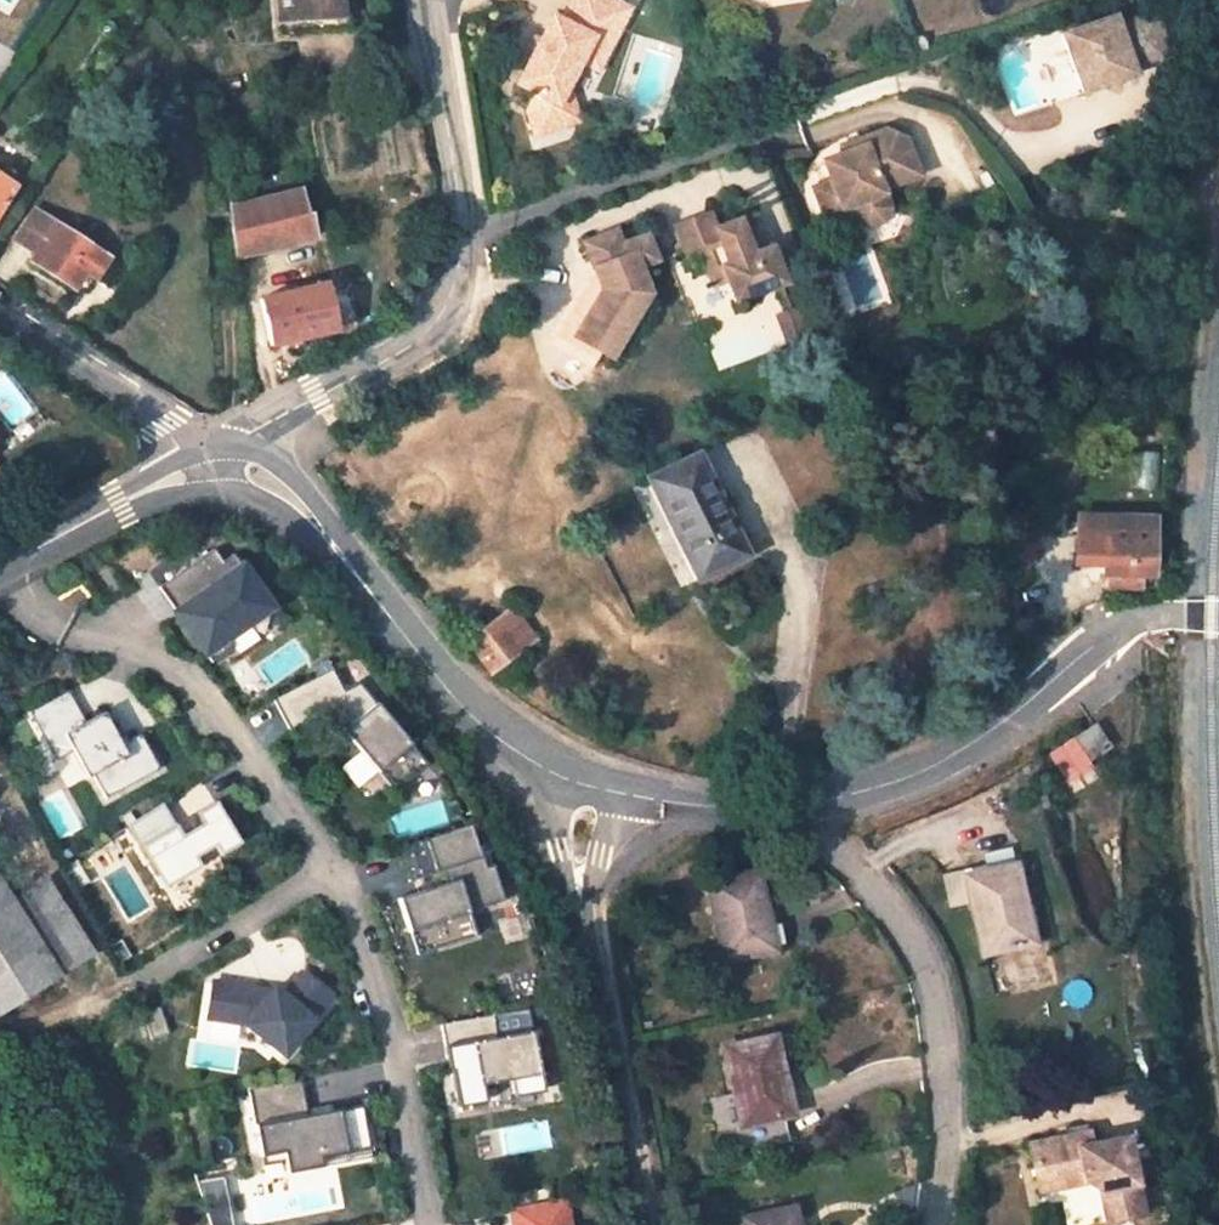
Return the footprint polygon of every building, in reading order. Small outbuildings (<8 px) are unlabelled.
[(608,0),(568,0),(557,20),(548,16),(513,84),(531,93),(522,108),(531,134),(560,125),(553,104),(563,86),(576,61),(583,65),(595,42),(605,47),(625,9),(608,0)] [(282,33),(342,29),(340,2),(280,6),(282,33)] [(1058,39),(1078,98),(1131,80),(1129,70),(1161,60),(1156,14),(1113,29),(1110,21),(1058,39)] [(943,46),(940,33),(927,36),(930,49),(943,46)] [(605,47),(595,42),(583,65),(593,70),(605,47)] [(574,121),(563,86),(553,104),(560,125),(574,121)] [(859,150),(819,164),(826,184),(809,190),(819,218),(847,208),(852,220),(863,227),(876,222),(882,210),(876,191),(913,178),(900,142),(884,133),(857,142),(859,150)] [(303,216),(296,190),(251,201),(247,178),(228,182),(235,258),(313,239),(307,214),(303,216)] [(13,187),(0,179),(0,207),(13,187)] [(31,262),(74,289),(85,272),(95,278),(107,258),(35,211),(15,242),(35,255),(31,262)] [(710,213),(677,226),(689,255),(700,251),(720,244),(715,230),(716,229),(710,213)] [(715,230),(720,244),(700,251),(708,271),(722,266),(728,280),(736,302),(784,283),(771,248),(752,255),(739,220),(716,229),(715,230)] [(616,230),(585,243),(596,269),(603,289),(575,336),(600,351),(612,358),(651,294),(640,267),(657,260),(647,235),(622,245),(616,230)] [(722,266),(708,271),(714,286),(728,280),(722,266)] [(603,289),(596,269),(588,272),(547,342),(590,368),(600,351),(575,336),(603,289)] [(332,330),(322,285),(261,297),(271,344),(332,330)] [(795,311),(778,317),(789,348),(806,341),(795,311)] [(698,580),(746,556),(697,455),(649,480),(698,580)] [(1101,573),(1151,576),(1153,519),(1079,517),(1076,563),(1101,565),(1101,573)] [(269,609),(232,556),(221,563),(212,550),(158,588),(177,614),(180,611),(188,622),(184,625),(211,664),(232,648),(224,637),(245,622),(247,624),(269,609)] [(468,643),(489,671),(519,650),(498,621),(468,643)] [(239,657),(259,643),(247,624),(245,622),(224,637),(232,648),(239,657)] [(330,670),(273,700),(290,733),(327,713),(392,793),(425,766),(358,685),(341,692),(330,670)] [(67,692),(29,713),(47,746),(64,736),(73,752),(87,778),(92,775),(105,799),(158,770),(139,735),(120,745),(103,713),(85,724),(67,692)] [(1109,745),(1096,724),(1078,736),(1090,757),(1109,745)] [(64,736),(47,746),(56,762),(73,752),(64,736)] [(161,804),(126,826),(163,889),(199,867),(194,858),(213,847),(218,856),(238,844),(213,802),(193,814),(199,824),(181,835),(161,804)] [(471,827),(426,841),(436,873),(441,872),(445,885),(397,900),(408,934),(432,926),(440,948),(475,937),(467,913),(502,902),(491,867),(484,869),(471,827)] [(436,873),(426,841),(398,849),(408,883),(436,873)] [(73,885),(88,878),(75,857),(62,865),(73,885)] [(1031,941),(1014,864),(964,874),(982,952),(1031,941)] [(772,948),(755,870),(706,882),(723,959),(772,948)] [(58,973),(0,879),(0,1010),(58,973)] [(415,956),(440,948),(432,926),(408,934),(415,956)] [(252,989),(212,982),(206,1019),(242,1024),(282,1056),(329,998),(299,974),(281,996),(272,988),(270,991),(264,999),(252,989)] [(270,991),(252,989),(264,999),(270,991)] [(491,1014),(439,1024),(447,1059),(470,1054),(472,1065),(449,1070),(455,1100),(482,1096),(480,1084),(510,1079),(511,1092),(539,1088),(530,1034),(495,1040),(491,1014)] [(774,1035),(724,1046),(733,1089),(712,1093),(720,1128),(734,1125),(739,1151),(788,1141),(783,1114),(790,1112),(774,1035)] [(299,1078),(247,1087),(259,1156),(282,1152),(285,1173),(320,1167),(318,1158),(368,1150),(359,1106),(305,1116),(299,1078)] [(1081,1134),(1034,1145),(1043,1182),(1062,1177),(1065,1188),(1091,1181),(1106,1190),(1115,1188),(1123,1219),(1149,1212),(1130,1135),(1083,1146),(1081,1134)] [(242,1176),(229,1177),(232,1224),(245,1224),(242,1176)] [(1062,1177),(1043,1182),(1046,1193),(1065,1188),(1062,1177)] [(222,1178),(195,1182),(209,1224),(231,1224),(222,1178)] [(1115,1188),(1106,1190),(1114,1220),(1123,1219),(1115,1188)] [(561,1199),(510,1208),(513,1224),(566,1224),(561,1199)] [(794,1206),(743,1218),(744,1224),(797,1224),(794,1206)]
